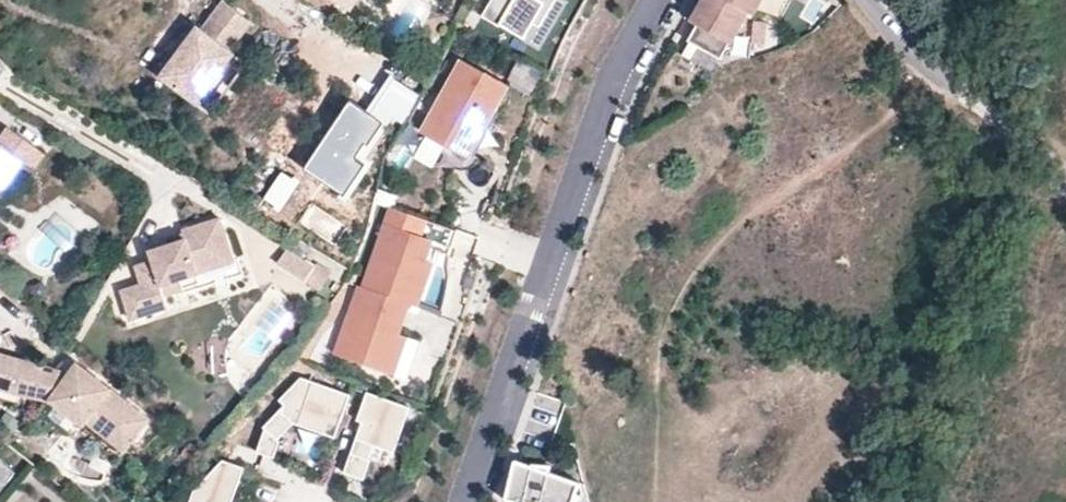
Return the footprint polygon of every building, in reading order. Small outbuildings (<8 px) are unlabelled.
[(350,11),(357,0),(334,0),(350,11)] [(563,0),(499,0),(484,27),(502,38),(503,36),(526,49),(535,34),(542,37),(563,0)] [(759,0),(702,0),(690,22),(696,25),(687,40),(719,58),(746,12),(751,15),(759,0)] [(229,53),(251,24),(222,3),(201,32),(197,30),(181,51),(185,54),(180,60),(176,58),(161,79),(197,106),(233,56),(229,53)] [(181,51),(197,30),(192,26),(156,76),(161,79),(176,58),(180,60),(185,54),(181,51)] [(247,66),(233,56),(197,106),(211,115),(247,66)] [(469,160),(509,90),(462,64),(423,134),(469,160)] [(390,77),(366,113),(381,123),(386,126),(392,118),(402,125),(421,96),(390,77)] [(366,113),(349,102),(304,170),(344,196),(364,166),(353,158),(363,143),(366,146),(381,123),(366,113)] [(2,189),(21,164),(27,170),(39,155),(6,131),(0,140),(0,188),(2,189)] [(393,211),(387,227),(430,242),(454,251),(460,234),(393,211)] [(123,288),(132,317),(169,307),(165,293),(185,287),(182,276),(200,271),(236,260),(224,217),(187,228),(190,238),(180,241),(153,249),(156,259),(139,263),(144,282),(123,288)] [(338,357),(384,373),(396,340),(408,306),(424,260),(430,242),(387,227),(366,289),(362,288),(338,357)] [(179,235),(180,241),(190,238),(188,232),(179,235)] [(316,266),(289,249),(279,263),(307,281),(316,266)] [(439,265),(424,260),(408,306),(422,312),(439,265)] [(322,290),(331,276),(316,266),(307,281),(322,290)] [(203,281),(200,271),(182,276),(185,287),(203,281)] [(410,345),(396,340),(384,373),(399,378),(410,345)] [(0,355),(0,389),(26,396),(29,383),(40,385),(45,367),(0,355)] [(71,373),(65,371),(60,392),(51,402),(55,403),(84,427),(88,422),(127,452),(151,419),(78,364),(71,373)] [(65,371),(45,367),(40,385),(29,383),(26,396),(51,402),(60,392),(65,371)] [(339,442),(354,399),(304,381),(283,404),(287,409),(267,431),(269,433),(261,456),(278,462),(284,446),(282,444),(297,427),(339,442)] [(398,457),(414,411),(370,396),(360,425),(366,426),(348,477),(368,484),(375,464),(373,463),(378,450),(398,457)] [(21,479),(0,461),(0,488),(12,490),(21,479)] [(248,473),(226,465),(197,495),(194,501),(237,501),(248,473)] [(521,467),(512,501),(582,501),(587,487),(521,467)]
